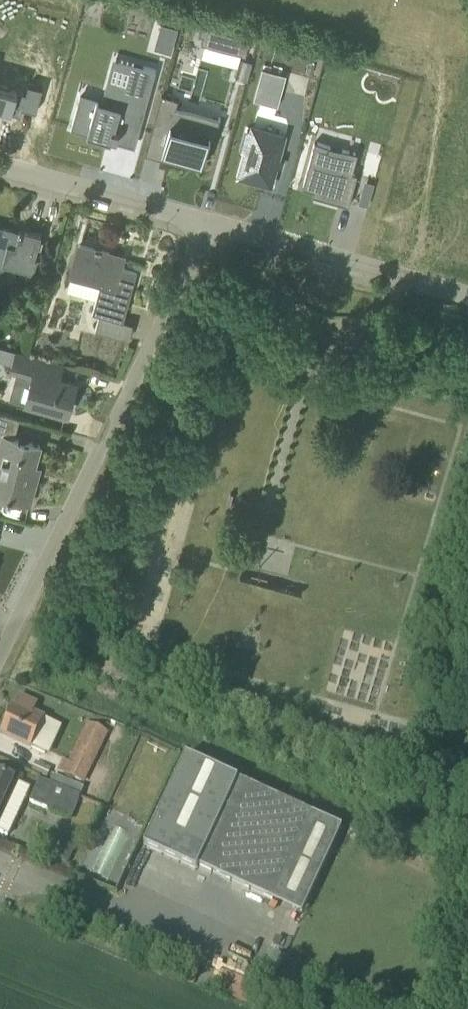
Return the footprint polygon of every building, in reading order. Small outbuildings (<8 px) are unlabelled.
[(202,24),(199,33),(204,34),(202,41),(206,42),(242,52),(245,53),(249,37),(202,24)] [(263,68),(254,99),(263,101),(267,86),(282,90),(286,74),(263,68)] [(12,113),(12,111),(21,114),(23,107),(36,111),(43,87),(28,83),(26,92),(0,84),(0,109),(12,113)] [(63,121),(54,155),(93,165),(94,162),(98,163),(97,166),(116,171),(136,99),(94,87),(83,126),(63,121)] [(175,108),(162,153),(203,165),(209,142),(214,143),(220,121),(175,108)] [(246,149),(239,175),(270,183),(283,135),(252,126),(251,132),(247,131),(242,148),(246,149)] [(321,197),(348,205),(357,175),(355,175),(350,173),(356,154),(335,148),(314,142),(309,162),(302,187),(322,193),(321,197)] [(12,230),(13,228),(0,225),(0,262),(31,271),(42,233),(20,227),(19,232),(12,230)] [(95,248),(80,243),(71,275),(70,277),(100,285),(92,312),(100,314),(95,329),(106,332),(111,317),(123,321),(137,270),(108,262),(110,252),(101,249),(102,248),(96,247),(95,248)] [(68,413),(76,381),(61,377),(64,364),(17,353),(12,372),(32,376),(26,402),(68,413)] [(20,418),(0,413),(0,429),(5,430),(0,447),(0,494),(31,502),(40,468),(40,466),(39,466),(39,467),(35,466),(40,444),(14,437),(20,418)] [(50,756),(63,729),(33,715),(37,706),(19,698),(3,735),(50,756)] [(109,735),(106,733),(91,726),(86,724),(68,763),(63,761),(57,772),(84,785),(109,735)] [(272,904),(312,819),(186,759),(144,847),(197,872),(198,869),(272,904)] [(9,837),(31,790),(0,776),(0,833),(9,837)] [(71,820),(80,798),(40,782),(31,804),(71,820)]
